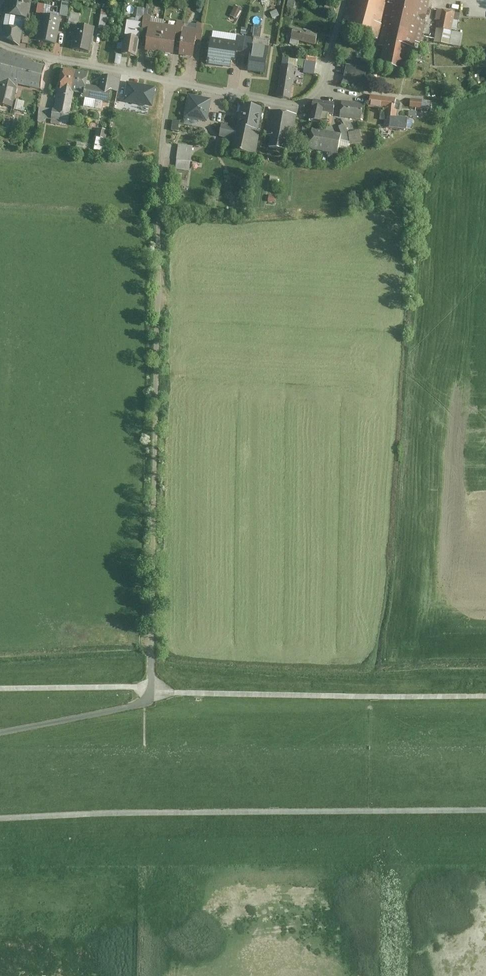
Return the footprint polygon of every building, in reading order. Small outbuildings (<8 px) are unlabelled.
[(5,18),(32,22),(35,0),(7,0),(5,18)] [(378,35),(387,0),(350,0),(345,18),(350,20),(348,26),(378,35)] [(381,41),(390,43),(385,64),(408,68),(412,47),(421,49),(431,0),(389,0),(381,41)] [(52,16),(53,6),(41,4),(39,14),(52,16)] [(73,6),(63,5),(61,17),(71,19),(73,6)] [(110,15),(112,7),(105,6),(103,14),(110,15)] [(243,12),(235,8),(231,16),(239,20),(243,12)] [(278,10),(270,14),(274,22),(282,18),(278,10)] [(454,13),(437,10),(436,19),(438,19),(436,28),(451,31),(454,13)] [(101,28),(108,29),(110,16),(103,15),(101,28)] [(63,21),(41,17),(36,43),(58,47),(63,21)] [(160,55),(163,27),(151,26),(151,19),(144,18),(142,35),(148,35),(146,53),(160,55)] [(124,39),(139,42),(142,25),(127,22),(124,39)] [(182,35),(184,23),(177,22),(176,28),(163,27),(160,55),(175,56),(177,35),(182,35)] [(97,30),(71,26),(68,43),(76,45),(75,53),(93,56),(97,30)] [(197,32),(183,30),(181,54),(194,56),(196,39),(203,39),(204,27),(197,27),(197,32)] [(451,31),(436,28),(434,43),(449,45),(451,33),(451,31)] [(23,32),(4,29),(2,39),(13,46),(20,47),(23,32)] [(320,34),(294,29),(291,42),(317,47),(320,34)] [(463,35),(451,33),(449,45),(460,47),(463,35)] [(270,41),(239,36),(238,44),(236,53),(250,55),(248,72),(265,75),(270,41)] [(139,42),(124,39),(122,57),(137,59),(139,42)] [(238,44),(211,40),(207,66),(231,70),(232,63),(235,64),(236,53),(238,44)] [(0,52),(0,108),(13,111),(18,88),(40,93),(46,69),(35,67),(36,63),(24,61),(25,58),(0,52)] [(297,69),(282,67),(278,99),(292,101),(297,69)] [(367,70),(348,68),(346,87),(365,89),(367,70)] [(88,76),(63,72),(60,91),(57,91),(53,113),(52,121),(69,125),(74,96),(84,98),(86,88),(88,76)] [(120,82),(102,79),(100,91),(86,88),(84,98),(84,101),(85,101),(83,111),(101,114),(103,105),(110,107),(112,94),(117,95),(120,82)] [(154,89),(138,86),(136,97),(133,97),(131,110),(154,114),(156,102),(152,101),(154,89)] [(399,97),(371,95),(370,109),(386,111),(385,116),(380,116),(379,123),(385,123),(384,132),(390,132),(391,121),(397,121),(399,97)] [(212,102),(189,98),(186,120),(209,124),(212,102)] [(422,101),(410,99),(409,109),(421,110),(422,101)] [(25,111),(27,101),(18,100),(17,110),(25,111)] [(335,105),(313,102),(310,124),(323,126),(324,114),(334,116),(335,105)] [(365,107),(342,104),(340,120),(363,122),(365,107)] [(241,106),(237,128),(229,126),(228,129),(221,127),(219,139),(230,141),(228,152),(255,157),(260,133),(258,133),(262,110),(241,106)] [(52,121),(53,113),(40,110),(37,124),(51,126),(52,121)] [(299,116),(273,111),(267,138),(272,139),(270,150),(291,154),(299,116)] [(134,113),(132,122),(148,124),(149,116),(134,113)] [(397,121),(391,121),(390,132),(407,134),(408,122),(397,121)] [(180,124),(173,123),(172,132),(178,133),(180,124)] [(100,128),(97,143),(108,145),(110,129),(100,128)] [(323,155),(327,134),(312,132),(309,152),(323,155)] [(361,133),(349,135),(351,148),(363,146),(361,133)] [(338,157),(342,137),(327,134),(323,155),(338,157)] [(193,147),(178,146),(175,171),(190,173),(193,147)]
